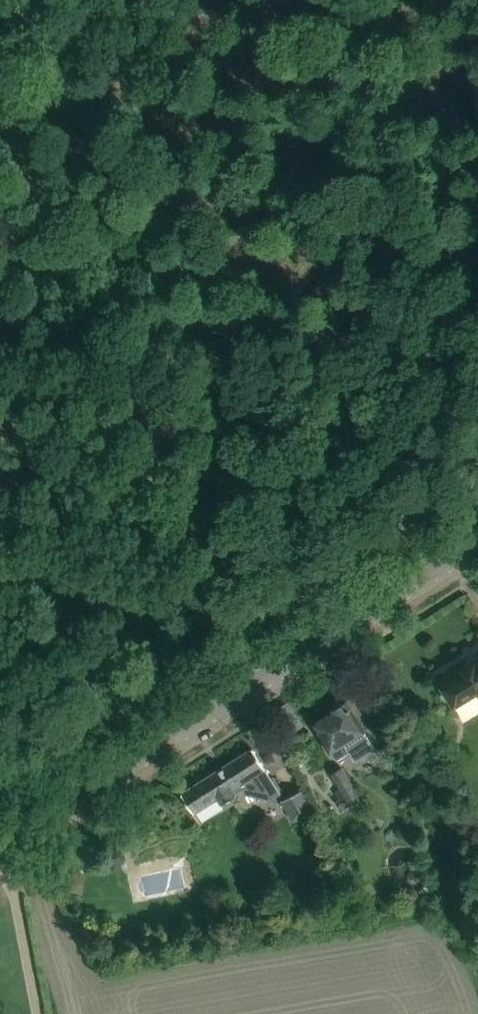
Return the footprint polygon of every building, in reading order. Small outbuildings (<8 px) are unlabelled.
[(440,682),(448,693),(447,696),(451,702),(453,702),(455,705),(457,703),(477,688),(477,658),(440,682)] [(346,700),(332,709),(333,711),(313,723),(336,761),(351,751),(355,757),(375,745),(366,729),(382,719),(368,696),(350,707),(346,700)] [(281,791),(266,768),(253,748),(182,794),(195,815),(220,799),(222,803),(243,789),(246,794),(269,800),(281,791)] [(334,777),(327,781),(339,800),(346,796),(350,801),(361,794),(343,766),(331,773),(334,777)] [(301,791),(283,801),(293,821),(316,818),(301,791)]
